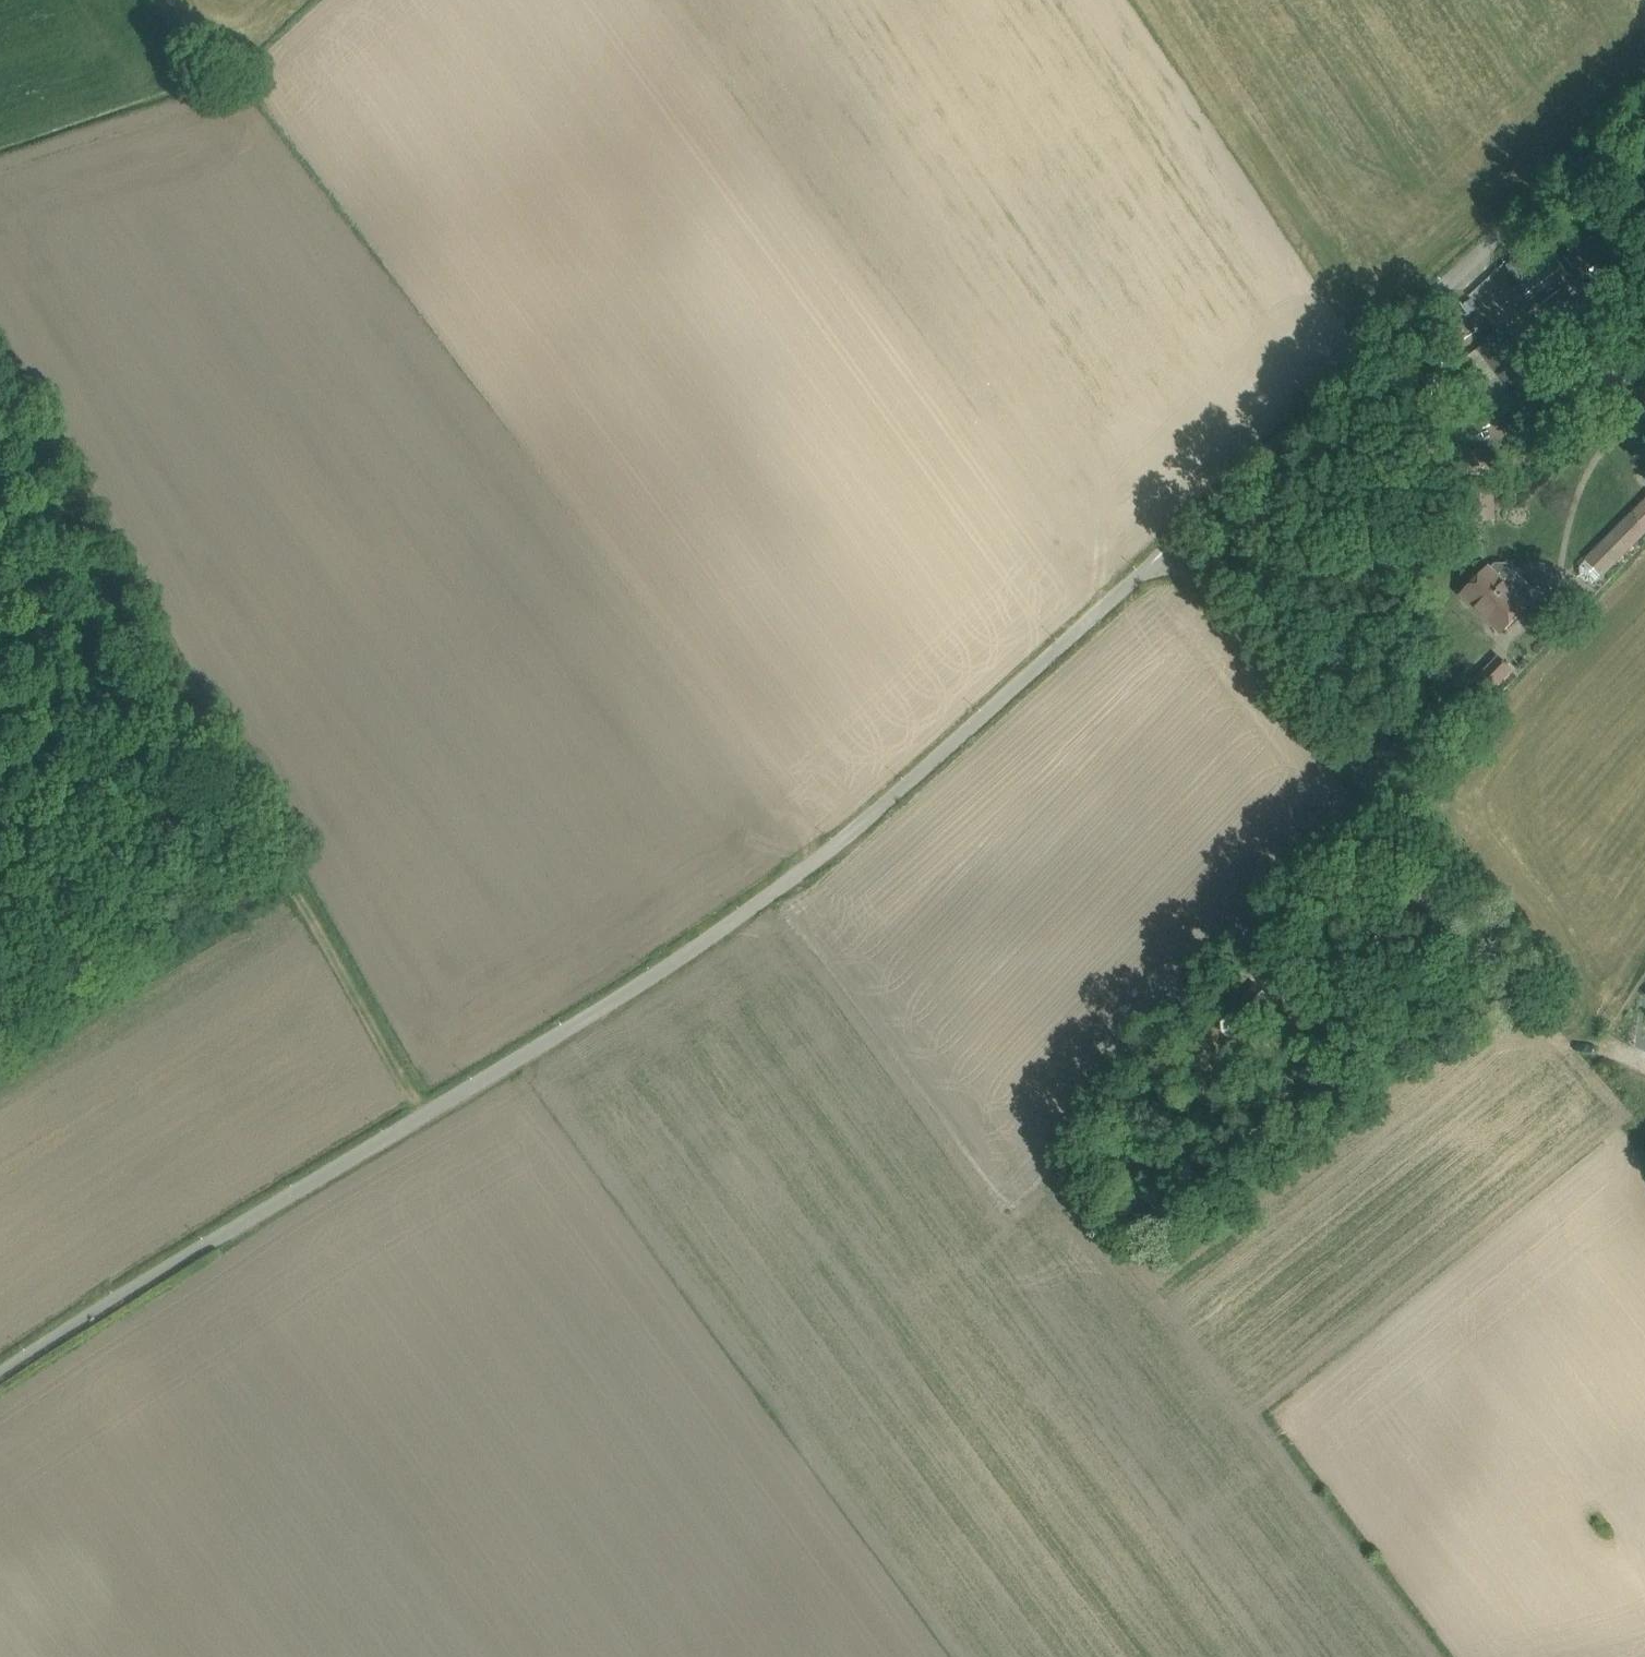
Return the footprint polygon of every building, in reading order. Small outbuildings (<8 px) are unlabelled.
[(1555,252),(1519,285),(1561,330),(1597,297),(1555,252)] [(1495,483),(1466,483),(1467,520),(1496,520),(1495,483)] [(1587,559),(1587,560),(1581,566),(1581,575),(1587,582),(1596,581),(1603,575),(1644,533),(1644,501),(1587,559)] [(1496,565),(1491,570),(1488,567),(1462,594),(1463,595),(1465,593),(1476,604),(1474,605),(1502,633),(1524,610),(1515,602),(1519,597),(1510,589),(1515,584),(1515,573),(1507,565),(1496,565)] [(1475,682),(1487,693),(1511,669),(1499,657),(1475,682)] [(1281,932),(1268,946),(1278,955),(1291,941),(1281,932)] [(1255,985),(1231,1012),(1249,1029),(1273,1002),(1255,985)]
